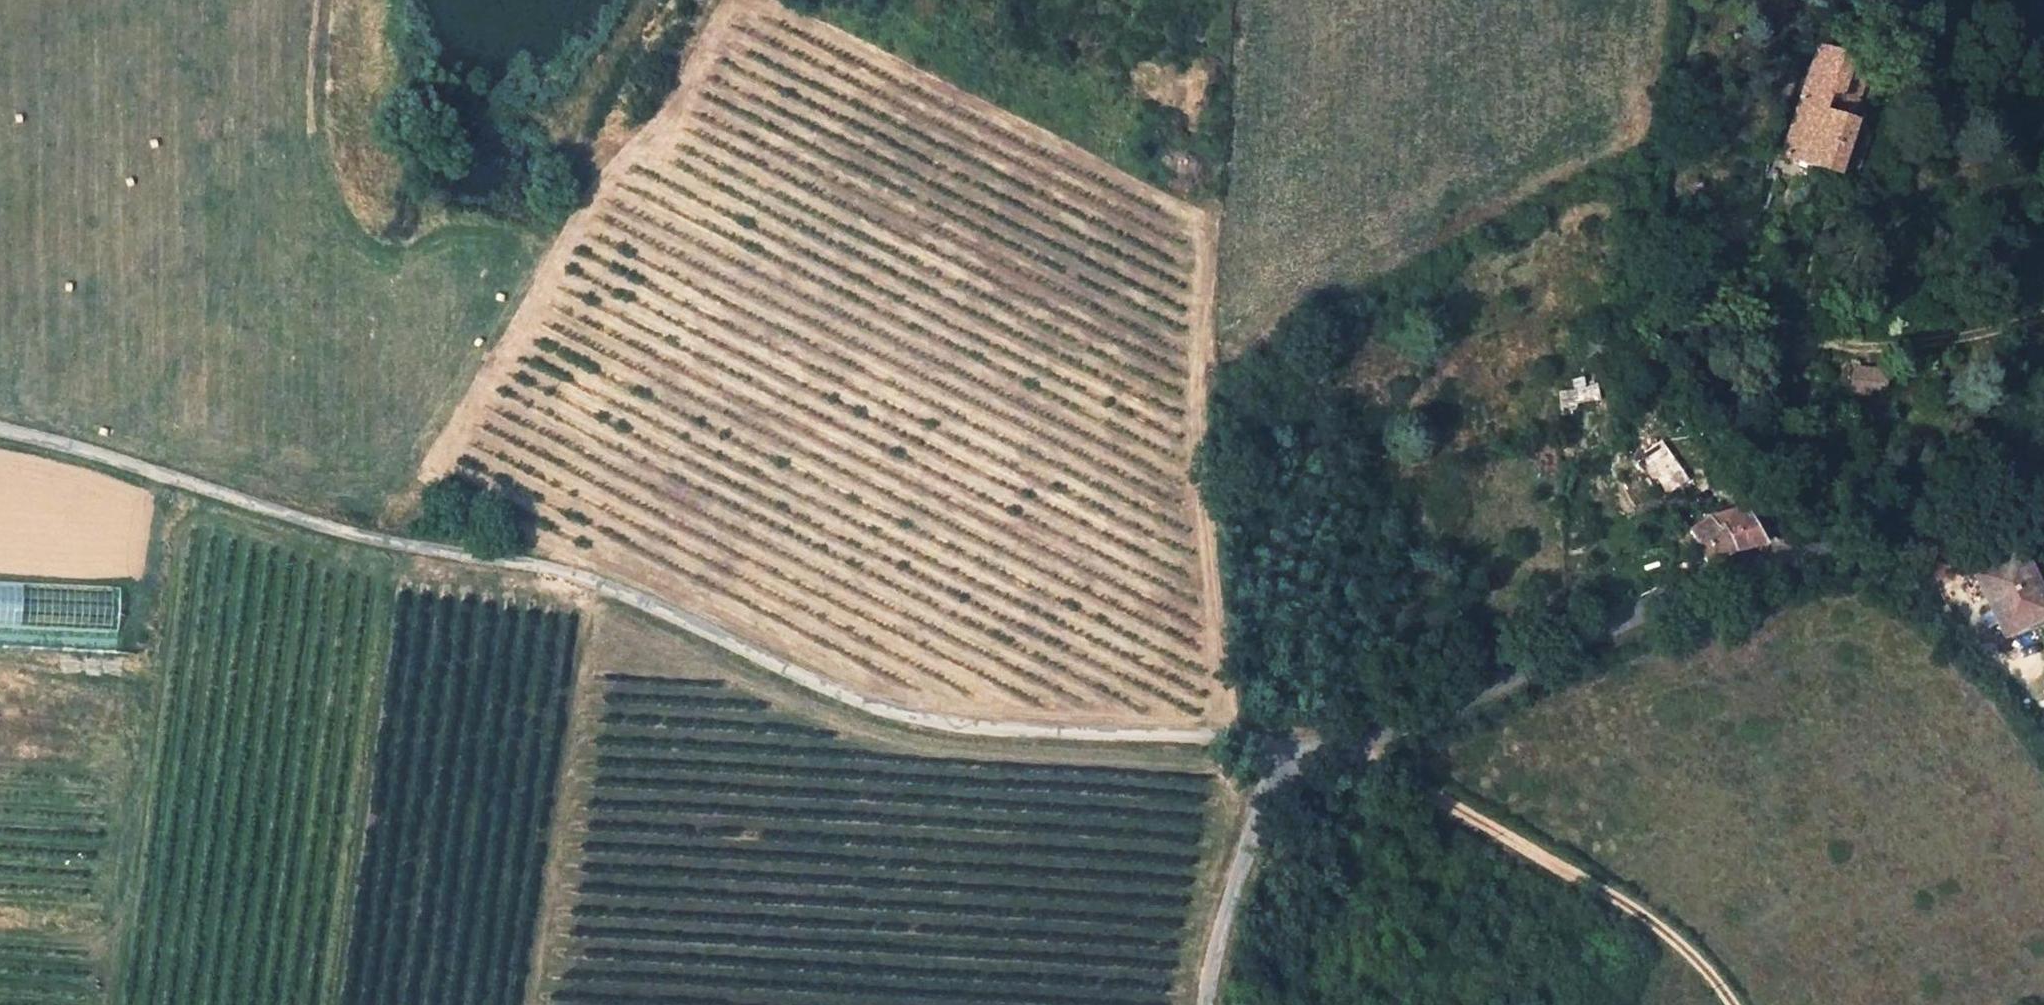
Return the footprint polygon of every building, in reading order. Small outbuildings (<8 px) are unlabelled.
[(1818,46),(1782,153),(1838,172),(1854,124),(1850,123),(1858,100),(1855,99),(1862,78),(1856,76),(1858,68),(1850,65),(1853,57),(1836,52),(1818,46)] [(1871,395),(1875,369),(1875,368),(1853,365),(1849,392),(1871,395)] [(1734,549),(1735,549),(1764,540),(1747,513),(1715,522),(1722,532),(1734,549)] [(1734,549),(1722,532),(1691,545),(1698,564),(1735,549),(1734,549)] [(1974,573),(2004,634),(2043,615),(2043,611),(2030,583),(2034,580),(2021,551),(1974,573)] [(119,628),(120,584),(0,582),(0,626),(119,628)]
